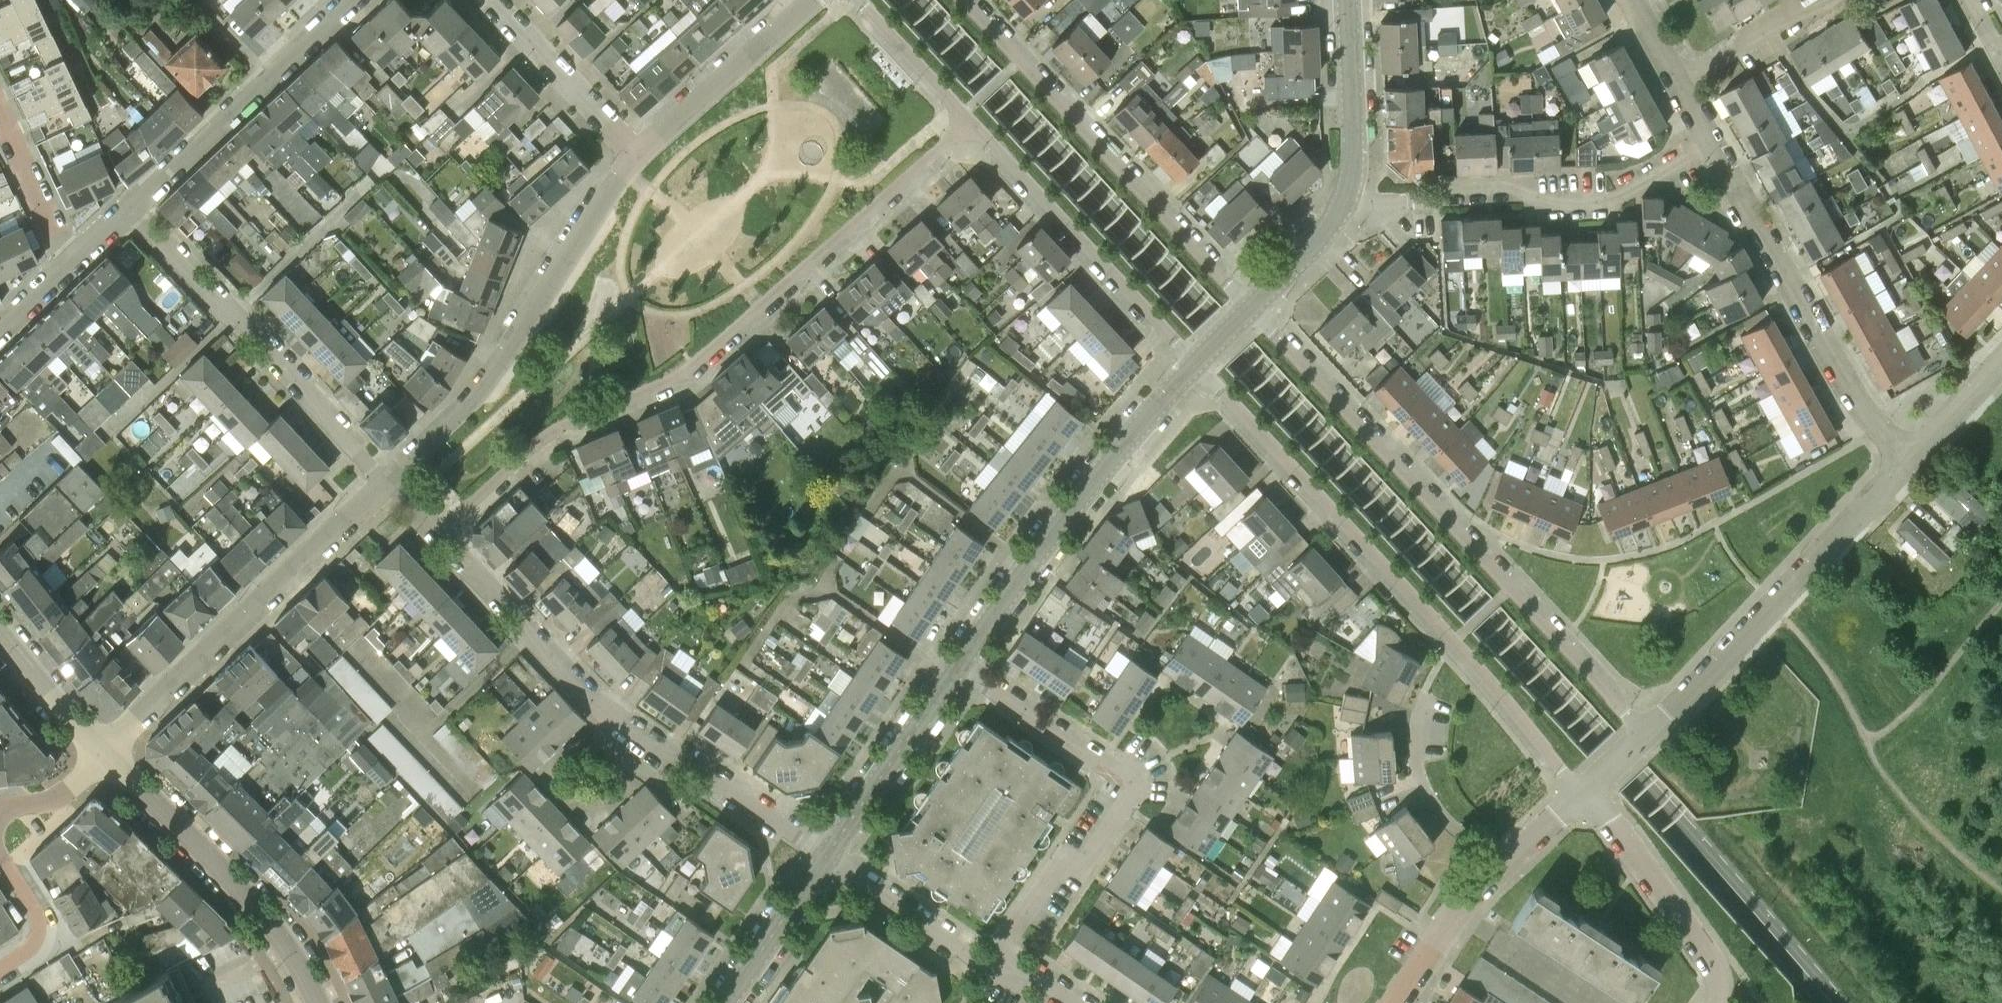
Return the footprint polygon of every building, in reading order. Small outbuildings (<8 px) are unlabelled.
[(41,10),(36,0),(12,0),(12,2),(0,8),(0,29),(41,10)] [(58,0),(40,0),(46,12),(60,5),(58,0)] [(87,10),(97,1),(98,0),(75,0),(86,12),(87,10)] [(229,12),(254,38),(264,29),(264,25),(269,20),(250,0),(242,0),(229,12)] [(269,20),(286,4),(282,0),(250,0),(269,20)] [(435,53),(444,46),(442,44),(466,21),(446,0),(440,0),(426,13),(423,11),(413,10),(411,13),(398,0),(389,0),(369,20),(391,44),(399,52),(416,36),(420,36),(435,53)] [(536,1),(535,4),(545,15),(561,0),(535,0),(536,1)] [(569,40),(602,8),(603,9),(613,0),(593,0),(587,6),(583,1),(556,26),(569,40)] [(641,8),(649,0),(633,0),(641,8)] [(721,42),(743,21),(724,0),(682,0),(690,9),(690,8),(721,42)] [(743,21),(767,0),(724,0),(743,21)] [(1024,17),(1042,0),(1008,0),(1024,17)] [(1093,16),(1110,0),(1080,0),(1093,16)] [(1246,17),(1289,15),(1288,3),(1294,3),(1294,0),(1247,0),(1247,3),(1245,3),(1246,17)] [(1561,55),(1591,38),(1585,28),(1589,26),(1588,25),(1604,17),(1594,0),(1582,0),(1553,16),(1564,37),(1554,43),(1561,55)] [(1582,0),(1555,0),(1561,11),(1553,16),(1582,0)] [(1724,0),(1698,0),(1697,1),(1716,32),(1736,19),(1724,0)] [(1736,19),(1757,6),(1753,0),(1724,0),(1736,19)] [(1912,26),(1944,9),(1939,0),(1910,0),(1901,5),(1912,26)] [(602,8),(569,40),(582,54),(605,33),(605,32),(615,23),(603,9),(602,8)] [(669,27),(700,61),(721,42),(690,8),(690,9),(669,27)] [(1381,46),(1425,45),(1423,20),(1432,20),(1431,8),(1396,10),(1396,21),(1380,22),(1381,46)] [(1922,46),(1922,48),(1955,30),(1944,9),(1912,26),(1912,27),(1922,46)] [(58,46),(41,10),(0,29),(0,43),(10,38),(13,45),(29,37),(32,43),(35,42),(40,54),(58,46)] [(1124,14),(1111,27),(1126,44),(1145,27),(1129,10),(1124,14)] [(1537,12),(1521,21),(1527,31),(1543,22),(1537,12)] [(1851,59),(1871,47),(1852,15),(1832,28),(1851,59)] [(1888,37),(1876,17),(1865,23),(1877,43),(1888,37)] [(632,24),(642,36),(649,30),(639,18),(632,24)] [(1193,19),(1194,34),(1208,34),(1209,18),(1193,19)] [(374,60),(391,44),(369,20),(364,24),(360,24),(350,34),(374,60)] [(444,46),(459,62),(483,40),(466,21),(442,44),(444,46)] [(1052,47),(1068,64),(1094,41),(1077,23),(1052,47)] [(1270,51),(1273,51),(1284,50),(1316,49),(1315,25),(1298,25),(1298,24),(1269,26),(1270,51)] [(649,46),(680,78),(700,61),(669,27),(649,46)] [(164,61),(165,60),(196,93),(226,64),(194,31),(172,53),(150,28),(141,35),(164,61)] [(1831,72),(1851,59),(1832,28),(1811,40),(1830,71),(1831,72)] [(1922,48),(1934,69),(1966,51),(1955,30),(1922,48)] [(1438,44),(1456,44),(1456,32),(1437,33),(1438,44)] [(1487,37),(1495,42),(1499,37),(1491,32),(1487,37)] [(629,45),(620,35),(610,44),(620,55),(621,54),(629,45)] [(121,47),(131,57),(139,48),(130,38),(121,47)] [(368,80),(371,77),(340,43),(336,40),(319,55),(356,94),(363,101),(376,89),(368,80)] [(459,62),(475,80),(501,56),(491,45),(488,45),(483,40),(459,62)] [(1810,84),(1830,71),(1811,40),(1791,53),(1810,84)] [(1094,41),(1068,64),(1086,83),(1111,60),(1094,41)] [(621,54),(620,55),(610,44),(592,62),(603,73),(622,55),(621,54)] [(1456,44),(1438,44),(1438,55),(1457,55),(1456,44)] [(1598,82),(1630,64),(1619,44),(1587,62),(1598,82)] [(1400,72),(1406,72),(1406,70),(1418,70),(1418,59),(1425,59),(1425,45),(1381,46),(1383,72),(1400,71),(1400,72)] [(15,96),(20,107),(75,82),(58,46),(40,54),(46,66),(43,67),(46,73),(30,81),(34,88),(15,96)] [(629,63),(638,73),(659,97),(680,78),(649,46),(629,63)] [(1505,48),(1493,54),(1499,66),(1510,60),(1505,48)] [(1274,75),(1264,75),(1264,98),(1311,96),(1310,75),(1318,74),(1316,49),(1284,50),(1273,51),(1274,75)] [(1890,65),(1901,58),(1896,49),(1884,55),(1890,65)] [(156,107),(181,135),(203,114),(189,100),(177,86),(143,50),(134,59),(167,96),(156,107)] [(1216,76),(1224,76),(1232,75),(1232,67),(1236,66),(1236,70),(1253,68),(1252,65),(1255,65),(1254,52),(1232,54),(1214,58),(1216,76)] [(0,58),(0,60),(4,68),(12,64),(7,54),(0,58)] [(1192,69),(1202,60),(1197,54),(1187,63),(1192,69)] [(346,117),(347,117),(363,101),(356,94),(319,55),(302,71),(327,97),(327,98),(346,117)] [(1573,70),(1574,69),(1569,57),(1551,67),(1557,79),(1558,78),(1573,70)] [(1901,58),(1890,65),(1896,74),(1907,67),(1901,58)] [(1940,79),(1950,98),(1982,81),(1972,62),(1940,79)] [(1603,80),(1614,99),(1641,84),(1630,64),(1598,82),(1598,83),(1603,80)] [(486,94),(463,116),(474,128),(525,81),(512,67),(498,81),(492,85),(484,93),(486,94)] [(1206,68),(1193,72),(1197,81),(1209,76),(1206,68)] [(391,77),(400,87),(408,79),(399,69),(391,77)] [(1564,91),(1569,99),(1585,90),(1580,81),(1573,70),(1558,78),(1564,91)] [(1733,114),(1776,90),(1764,70),(1721,93),(1733,114)] [(354,125),(347,117),(346,117),(327,98),(327,97),(302,71),(285,87),(310,115),(322,128),(331,120),(345,135),(354,125)] [(1783,87),(1794,81),(1788,72),(1777,78),(1783,86),(1783,87)] [(639,114),(659,97),(638,73),(618,91),(639,114)] [(1898,88),(1893,81),(1891,77),(1881,83),(1888,94),(1898,88)] [(1179,78),(1166,91),(1175,102),(1189,89),(1179,78)] [(525,81),(474,128),(475,129),(493,150),(497,145),(512,131),(506,125),(538,95),(525,81)] [(1794,81),(1783,87),(1788,96),(1799,90),(1794,81)] [(1950,98),(1960,117),(1992,100),(1982,81),(1950,98)] [(75,82),(20,107),(26,118),(44,109),(47,116),(63,109),(66,115),(68,114),(74,126),(92,118),(75,82)] [(393,109),(401,102),(404,99),(387,82),(376,93),(392,111),(393,109)] [(1113,113),(1129,130),(1161,99),(1146,82),(1113,113)] [(1208,107),(1220,97),(1213,83),(1200,97),(1208,107)] [(1844,92),(1839,83),(1828,90),(1833,99),(1844,92)] [(1641,84),(1614,99),(1625,119),(1626,120),(1653,105),(1641,84)] [(1385,123),(1431,122),(1431,121),(1453,120),(1451,86),(1438,86),(1439,105),(1429,106),(1427,108),(1427,112),(1423,112),(1422,86),(1403,87),(1383,88),(1385,123)] [(1495,164),(1492,118),(1491,86),(1472,87),(1473,115),(1479,114),(1479,131),(1453,132),(1453,143),(1455,173),(1495,171),(1495,164)] [(1776,90),(1733,114),(1745,135),(1776,118),(1777,118),(1789,111),(1782,99),(1788,96),(1783,87),(1783,86),(1776,90)] [(296,128),(310,115),(285,87),(260,110),(317,171),(318,171),(332,157),(315,139),(310,144),(296,128)] [(1585,90),(1569,99),(1573,108),(1589,99),(1585,90)] [(401,102),(407,109),(408,110),(418,101),(411,93),(404,99),(401,102)] [(1530,94),(1531,112),(1542,112),(1541,93),(1530,94)] [(1521,113),(1531,112),(1530,94),(1520,94),(1521,113)] [(1859,96),(1849,101),(1856,113),(1866,108),(1859,96)] [(1129,130),(1145,147),(1173,121),(1172,120),(1167,125),(1152,109),(1162,100),(1161,99),(1129,130)] [(1823,119),(1807,99),(1803,102),(1794,107),(1799,117),(1807,112),(1813,123),(1823,119)] [(1971,137),(2001,120),(2001,118),(1992,100),(1960,117),(1971,137)] [(418,101),(408,110),(416,118),(425,109),(418,101)] [(400,116),(407,109),(401,102),(393,109),(400,116)] [(125,108),(129,112),(134,106),(131,103),(125,108)] [(1607,129),(1591,139),(1574,147),(1575,167),(1596,166),(1596,148),(1611,139),(1614,143),(1635,132),(1639,139),(1645,136),(1646,137),(1651,134),(1650,133),(1664,125),(1653,105),(1626,120),(1625,119),(1607,129)] [(140,123),(157,158),(181,135),(156,107),(140,123)] [(422,124),(430,133),(448,116),(440,107),(422,124)] [(1192,119),(1199,127),(1212,115),(1205,107),(1192,119)] [(1229,115),(1221,107),(1215,113),(1223,121),(1229,115)] [(1310,116),(1319,116),(1319,107),(1310,107),(1310,116)] [(1902,123),(1910,119),(1904,108),(1896,112),(1902,123)] [(1798,133),(1803,130),(1792,109),(1789,111),(1777,118),(1776,118),(1745,135),(1755,153),(1754,155),(1755,156),(1784,140),(1785,140),(1798,133)] [(320,195),(331,185),(318,171),(317,171),(260,110),(238,131),(257,150),(258,149),(264,156),(275,168),(285,159),(320,195)] [(546,125),(538,115),(521,130),(529,140),(546,125)] [(567,135),(572,130),(558,115),(553,120),(567,135)] [(1212,115),(1199,127),(1207,136),(1220,123),(1212,115)] [(448,116),(430,133),(427,137),(435,146),(453,128),(457,125),(456,123),(448,116)] [(1509,164),(1509,170),(1534,169),(1531,122),(1509,123),(1509,118),(1492,118),(1495,164),(1509,164)] [(1531,119),(1531,122),(1534,169),(1559,167),(1558,149),(1559,149),(1558,133),(1557,133),(1557,118),(1531,119)] [(1910,119),(1902,123),(1908,135),(1916,130),(1910,119)] [(1981,156),(2001,145),(2001,120),(1971,137),(1958,143),(1968,162),(1981,156)] [(1182,124),(1179,127),(1173,121),(1145,147),(1161,163),(1183,142),(1191,134),(1182,124)] [(1405,176),(1455,173),(1453,143),(1441,143),(1441,158),(1432,159),(1430,133),(1431,132),(1431,122),(1385,123),(1386,160),(1405,176)] [(107,151),(115,166),(127,183),(157,158),(140,123),(124,136),(125,137),(107,151)] [(45,137),(39,125),(31,129),(36,141),(45,137)] [(218,149),(255,188),(262,181),(252,171),(254,170),(245,161),(257,150),(238,131),(218,149)] [(513,133),(497,145),(505,154),(520,140),(513,133)] [(1826,144),(1821,134),(1810,141),(1814,150),(1826,144)] [(1273,150),(1283,161),(1305,185),(1321,170),(1289,135),(1273,150)] [(1853,155),(1838,137),(1831,141),(1842,161),(1853,155)] [(1752,158),(1763,179),(1796,160),(1785,140),(1784,140),(1755,156),(1752,158)] [(404,141),(387,157),(395,166),(406,156),(412,151),(404,141)] [(1201,156),(1212,169),(1227,154),(1216,141),(1201,156)] [(1177,181),(1199,160),(1183,142),(1161,163),(1177,181)] [(1991,175),(2001,169),(2001,145),(1981,156),(1991,175)] [(570,146),(550,163),(550,164),(570,186),(590,168),(570,146)] [(416,147),(412,151),(406,156),(415,165),(425,158),(416,147)] [(1925,147),(1917,151),(1923,162),(1931,158),(1925,147)] [(249,195),(256,188),(255,188),(218,149),(199,168),(217,187),(228,177),(237,186),(239,184),(249,195)] [(570,186),(550,164),(550,163),(541,153),(520,172),(528,181),(549,204),(570,186)] [(100,154),(79,163),(95,196),(116,186),(115,185),(100,154)] [(473,167),(466,158),(460,164),(467,172),(470,169),(473,167)] [(1931,158),(1923,162),(1929,173),(1937,169),(1931,158)] [(1763,179),(1775,200),(1779,198),(1778,198),(1808,181),(1808,180),(1796,160),(1763,179)] [(1252,177),(1265,192),(1270,198),(1279,190),(1289,200),(1305,185),(1283,161),(1269,175),(1262,167),(1252,177)] [(1929,173),(1923,162),(1910,169),(1916,180),(1921,177),(1929,173)] [(74,206),(95,196),(79,163),(59,173),(74,205),(73,205),(74,206)] [(363,172),(355,163),(345,171),(354,181),(363,172)] [(1848,173),(1853,183),(1864,176),(1859,167),(1848,173)] [(197,206),(217,187),(199,168),(179,186),(197,206)] [(474,174),(470,169),(467,172),(466,173),(470,178),(474,174)] [(2001,194),(2001,169),(1991,175),(2001,194)] [(1265,192),(1252,177),(1247,171),(1238,179),(1245,188),(1228,203),(1249,225),(1266,210),(1256,200),(1265,192)] [(954,191),(994,235),(1004,245),(1018,232),(1009,221),(1001,229),(982,207),(991,199),(971,176),(954,191)] [(1864,176),(1853,183),(1858,192),(1870,186),(1864,176)] [(1779,199),(1781,200),(1791,218),(1824,199),(1812,178),(1808,180),(1808,181),(1778,198),(1779,198),(1779,199)] [(528,181),(508,199),(529,222),(549,204),(528,181)] [(14,194),(8,183),(0,187),(0,201),(14,194)] [(269,190),(262,183),(257,188),(264,195),(269,190)] [(376,192),(386,205),(396,195),(386,183),(376,192)] [(1942,197),(1943,200),(1951,195),(1945,184),(1929,193),(1933,201),(1942,197)] [(461,222),(479,241),(512,253),(521,231),(490,219),(506,204),(487,185),(472,200),(477,206),(461,222)] [(1213,191),(1208,185),(1200,193),(1206,198),(1213,191)] [(207,217),(197,206),(179,186),(159,206),(187,235),(207,217)] [(958,230),(967,222),(985,243),(994,235),(954,191),(937,206),(958,230)] [(1951,195),(1943,200),(1949,211),(1957,207),(1951,195)] [(363,197),(344,216),(354,226),(373,206),(363,197)] [(461,261),(502,279),(512,253),(479,241),(461,222),(439,197),(429,206),(466,247),(457,257),(461,261)] [(1660,232),(1662,233),(1677,207),(1662,198),(1641,197),(1641,232),(1660,232)] [(1791,218),(1802,239),(1834,221),(1835,220),(1824,199),(1791,218)] [(1997,213),(2001,211),(2001,201),(1993,206),(1997,213)] [(1249,225),(1228,203),(1212,218),(1233,241),(1249,225)] [(1662,233),(1677,242),(1695,213),(1679,203),(1677,207),(1662,233)] [(1981,212),(1985,219),(1986,219),(1997,213),(1993,206),(1981,212)] [(207,215),(225,236),(232,230),(214,209),(207,215)] [(1855,209),(1845,214),(1851,225),(1861,220),(1855,209)] [(1677,242),(1694,252),(1712,223),(1695,213),(1677,242)] [(2,237),(17,270),(39,260),(38,258),(37,259),(36,257),(16,214),(0,222),(0,233),(2,237)] [(1500,227),(1501,253),(1501,271),(1522,270),(1522,261),(1521,261),(1519,226),(1519,217),(1509,217),(1509,227),(1500,227)] [(1481,254),(1501,253),(1500,227),(1499,218),(1480,219),(1481,254)] [(905,234),(926,258),(934,251),(943,243),(922,219),(905,234)] [(1461,255),(1481,254),(1480,219),(1460,220),(1461,255)] [(1442,256),(1461,255),(1460,220),(1440,221),(1442,256)] [(1615,221),(1616,230),(1617,255),(1619,255),(1637,254),(1635,220),(1615,221)] [(1834,221),(1802,239),(1814,259),(1846,242),(1834,221)] [(1953,227),(1957,235),(1968,229),(1964,221),(1953,227)] [(279,232),(289,243),(300,233),(290,222),(279,232)] [(1694,252),(1710,262),(1725,236),(1727,232),(1712,223),(1694,252)] [(1521,261),(1522,261),(1540,260),(1539,234),(1539,225),(1519,226),(1521,261)] [(1021,274),(1031,265),(1054,243),(1039,227),(1015,248),(1023,256),(1012,266),(1021,274)] [(1942,233),(1945,240),(1946,241),(1957,235),(1953,227),(1942,233)] [(1597,231),(1599,275),(1619,274),(1619,255),(1617,255),(1616,230),(1597,231)] [(1580,276),(1599,275),(1597,231),(1587,232),(1588,241),(1578,241),(1580,276)] [(1540,279),(1561,277),(1558,233),(1539,234),(1540,260),(1540,279)] [(1561,277),(1580,276),(1578,241),(1568,242),(1568,233),(1558,233),(1561,277)] [(938,284),(944,279),(935,268),(926,258),(905,234),(888,249),(909,274),(919,265),(936,286),(938,284)] [(1908,242),(1916,256),(1928,250),(1920,235),(1908,242)] [(1710,262),(1711,263),(1719,278),(1720,280),(1743,267),(1751,263),(1741,245),(1725,236),(1710,262)] [(17,270),(2,237),(0,238),(0,278),(17,270)] [(349,248),(340,238),(334,245),(343,254),(349,248)] [(458,290),(492,305),(502,279),(461,261),(457,257),(443,242),(432,251),(433,252),(443,263),(454,275),(456,272),(463,276),(458,290)] [(1905,262),(1916,256),(1908,242),(1898,247),(1905,262)] [(1039,274),(1046,281),(1070,260),(1054,243),(1031,265),(1021,274),(1029,283),(1039,274)] [(1425,279),(1435,270),(1412,245),(1402,254),(1401,253),(1385,268),(1409,295),(1425,280),(1425,279)] [(1888,262),(1895,258),(1889,247),(1882,251),(1888,262)] [(2001,278),(2001,248),(2001,247),(1986,263),(2001,278)] [(430,293),(435,298),(428,314),(456,326),(459,320),(482,329),(492,305),(458,290),(443,285),(422,261),(412,251),(404,258),(409,264),(403,270),(397,275),(412,291),(420,283),(429,293),(430,293)] [(970,277),(979,269),(964,251),(955,260),(970,277)] [(409,264),(404,258),(401,255),(395,262),(403,270),(409,264)] [(1822,273),(1832,292),(1865,274),(1854,255),(1822,273)] [(87,274),(131,323),(141,314),(120,292),(131,282),(107,256),(87,274)] [(359,271),(365,265),(356,256),(350,262),(359,271)] [(1894,273),(1895,273),(1902,269),(1895,258),(1888,262),(1894,273)] [(944,261),(935,268),(944,279),(953,271),(944,261)] [(1644,273),(1652,277),(1658,265),(1650,261),(1648,266),(1644,273)] [(877,304),(895,288),(873,262),(855,278),(877,304)] [(1997,303),(2001,298),(2001,278),(1986,263),(1972,278),(1971,279),(1997,303)] [(365,265),(359,271),(367,280),(374,274),(365,265)] [(1652,277),(1660,282),(1667,270),(1658,265),(1652,277)] [(1003,274),(1011,283),(1021,274),(1012,266),(1003,274)] [(1719,278),(1704,287),(1714,305),(1752,284),(1743,267),(1720,280),(1719,278)] [(259,276),(252,268),(247,272),(247,279),(251,283),(259,276)] [(1393,310),(1409,295),(1385,268),(1368,283),(1370,285),(1360,294),(1366,300),(1367,299),(1392,326),(1393,327),(1402,319),(1393,310)] [(1956,294),(1982,319),(1997,303),(1971,279),(1972,278),(1963,269),(1948,286),(1956,293),(1956,294)] [(1660,282),(1668,286),(1675,274),(1667,270),(1660,282)] [(262,296),(278,313),(303,290),(287,273),(262,296)] [(123,331),(131,323),(87,274),(68,293),(92,319),(102,310),(123,331)] [(1021,274),(1011,283),(1019,292),(1029,283),(1021,274)] [(1675,274),(1668,286),(1677,290),(1681,283),(1684,278),(1675,274)] [(1832,292),(1843,311),(1875,294),(1865,274),(1832,292)] [(860,320),(877,304),(855,278),(837,294),(860,320)] [(951,286),(944,279),(938,284),(944,291),(951,286)] [(982,292),(970,279),(962,287),(974,300),(982,292)] [(912,290),(927,307),(936,298),(921,282),(912,290)] [(1046,304),(1062,321),(1085,299),(1069,282),(1046,304)] [(1752,284),(1714,305),(1723,323),(1762,301),(1752,284)] [(1908,300),(1916,295),(1910,284),(1902,289),(1908,300)] [(1011,285),(1005,291),(1010,296),(1016,291),(1011,285)] [(278,313),(295,331),(319,308),(303,290),(278,313)] [(391,306),(397,300),(389,290),(382,296),(391,306)] [(84,327),(92,319),(68,293),(49,311),(94,359),(96,357),(100,363),(111,354),(84,327)] [(1359,341),(1367,349),(1392,326),(1367,299),(1366,300),(1360,294),(1352,301),(1351,300),(1335,315),(1359,341)] [(1843,311),(1854,331),(1885,313),(1875,294),(1843,311)] [(1956,294),(1941,310),(1967,335),(1982,319),(1956,294)] [(1916,295),(1908,300),(1914,311),(1922,306),(1916,295)] [(389,306),(380,297),(373,304),(382,313),(389,306)] [(1062,321),(1078,338),(1101,316),(1085,299),(1062,321)] [(397,300),(391,306),(399,315),(406,309),(397,300)] [(842,335),(846,332),(823,306),(805,322),(827,348),(839,361),(854,349),(880,379),(891,370),(859,332),(848,342),(842,335)] [(295,331),(311,348),(335,325),(319,308),(295,331)] [(996,308),(986,315),(994,325),(1003,318),(996,308)] [(83,370),(94,359),(49,311),(30,329),(55,355),(65,345),(67,348),(64,351),(83,370)] [(1658,313),(1646,314),(1647,323),(1658,323),(1658,313)] [(1854,331),(1864,350),(1896,332),(1885,313),(1854,331)] [(888,332),(896,324),(888,314),(879,322),(888,332)] [(1457,329),(1467,328),(1466,314),(1456,315),(1457,329)] [(1466,314),(1467,328),(1476,327),(1475,314),(1466,314)] [(419,315),(406,327),(428,342),(437,326),(419,315)] [(1318,330),(1342,356),(1359,341),(1335,315),(1318,330)] [(1078,338),(1093,355),(1117,333),(1101,316),(1078,338)] [(1751,355),(1782,338),(1771,318),(1740,336),(1751,355)] [(1935,334),(1943,330),(1937,319),(1929,323),(1935,334)] [(809,364),(827,348),(805,322),(787,338),(809,364)] [(175,339),(160,324),(147,336),(162,352),(175,339)] [(904,334),(896,324),(888,332),(896,341),(904,334)] [(1497,339),(1506,338),(1505,324),(1495,325),(1497,339)] [(1505,324),(1506,338),(1515,338),(1514,324),(1505,324)] [(311,348),(327,366),(352,343),(335,325),(311,348)] [(47,362),(55,355),(30,329),(11,346),(56,394),(68,384),(47,362)] [(1943,330),(1935,334),(1941,345),(1949,341),(1943,330)] [(1647,332),(1648,341),(1660,340),(1659,331),(1647,332)] [(174,368),(184,358),(198,344),(187,332),(163,355),(174,368)] [(1864,350),(1875,369),(1906,351),(1896,332),(1864,350)] [(1117,333),(1093,355),(1110,372),(1101,381),(1112,391),(1138,365),(1127,355),(1133,350),(1117,333)] [(1019,344),(1007,335),(999,345),(1011,354),(1016,347),(1019,344)] [(1538,345),(1552,344),(1551,335),(1537,336),(1538,345)] [(1761,374),(1792,357),(1782,338),(1751,355),(1761,374)] [(426,367),(419,361),(392,339),(382,348),(411,373),(404,381),(432,406),(449,387),(426,367)] [(1660,340),(1648,341),(1648,349),(1660,348),(1660,340)] [(1642,352),(1641,342),(1627,343),(1628,352),(1642,352)] [(327,366),(343,383),(357,371),(368,361),(352,343),(327,366)] [(441,343),(426,367),(449,387),(466,359),(449,348),(441,343)] [(1552,344),(1538,345),(1538,355),(1552,354),(1552,344)] [(74,414),(56,394),(11,346),(0,357),(0,370),(18,390),(19,389),(35,405),(34,407),(44,417),(52,409),(57,416),(59,414),(69,425),(77,417),(74,414)] [(1011,354),(1021,362),(1026,355),(1016,347),(1011,354)] [(1428,356),(1434,363),(1443,354),(1437,348),(1428,356)] [(1593,364),(1603,364),(1602,350),(1593,350),(1593,364)] [(1602,350),(1603,364),(1612,364),(1612,350),(1602,350)] [(1686,359),(1694,372),(1700,369),(1710,363),(1703,350),(1686,359)] [(1585,351),(1575,351),(1575,365),(1585,365),(1585,351)] [(1906,351),(1875,369),(1885,388),(1917,370),(1906,351)] [(179,376),(196,393),(220,371),(204,353),(179,376)] [(789,362),(778,372),(776,368),(763,353),(752,362),(743,353),(728,366),(771,416),(772,416),(788,401),(784,395),(792,388),(802,399),(813,390),(803,379),(789,362)] [(1443,354),(1434,363),(1439,369),(1449,361),(1443,354)] [(1026,355),(1021,362),(1030,370),(1036,363),(1026,355)] [(1383,364),(1390,372),(1400,364),(1393,356),(1383,364)] [(1772,393),(1803,376),(1792,357),(1761,374),(1772,393)] [(113,378),(130,395),(149,378),(130,359),(112,376),(114,377),(113,378)] [(1365,378),(1374,388),(1390,372),(1383,364),(1382,363),(1365,378)] [(1373,390),(1388,406),(1415,380),(1400,364),(1390,372),(1374,388),(1373,390)] [(1677,364),(1666,368),(1673,382),(1684,376),(1677,364)] [(772,416),(771,416),(728,366),(712,381),(720,390),(713,397),(705,400),(706,404),(697,408),(696,406),(695,406),(717,460),(756,426),(762,433),(776,420),(772,416)] [(979,369),(973,376),(977,380),(983,372),(979,369)] [(1698,385),(1706,380),(1700,369),(1694,372),(1691,374),(1698,385)] [(12,414),(6,408),(18,395),(16,392),(18,390),(0,370),(0,425),(12,414)] [(196,393),(212,411),(236,388),(220,371),(196,393)] [(355,391),(366,381),(357,371),(343,383),(333,393),(381,444),(391,444),(425,412),(405,395),(390,409),(382,398),(371,408),(355,391)] [(803,379),(813,390),(827,407),(836,398),(812,371),(803,379)] [(1046,383),(1057,391),(1062,384),(1052,376),(1046,383)] [(1782,412),(1814,395),(1803,376),(1772,393),(1782,412)] [(1004,387),(1011,392),(1019,382),(1012,377),(1004,387)] [(111,413),(130,395),(113,378),(94,395),(111,413)] [(1457,389),(1463,395),(1473,386),(1467,379),(1457,389)] [(1388,406),(1402,422),(1430,396),(1415,380),(1388,406)] [(1704,396),(1711,392),(1712,391),(1706,380),(1698,385),(1704,396)] [(996,397),(1004,387),(998,381),(990,391),(996,397)] [(1062,384),(1057,391),(1067,400),(1072,393),(1062,384)] [(1473,386),(1463,395),(1469,402),(1478,392),(1473,386)] [(1011,392),(1004,387),(996,397),(1003,402),(1011,392)] [(212,411),(229,428),(253,406),(236,388),(212,411)] [(1553,391),(1542,388),(1537,402),(1548,406),(1553,391)] [(79,416),(93,430),(111,413),(94,395),(74,414),(77,417),(79,416)] [(1793,431),(1824,414),(1814,395),(1782,412),(1793,431)] [(1402,422),(1417,438),(1444,412),(1430,396),(1402,422)] [(1041,417),(1067,438),(1081,420),(1055,399),(1041,417)] [(1510,401),(1505,409),(1512,414),(1517,406),(1510,401)] [(1712,411),(1718,422),(1727,417),(1726,416),(1742,408),(1739,402),(1723,411),(1721,406),(1712,411)] [(692,463),(687,451),(703,445),(696,428),(690,431),(679,404),(658,413),(670,442),(676,456),(681,468),(692,463)] [(1491,415),(1498,420),(1505,409),(1498,404),(1491,415)] [(269,423),(253,406),(229,428),(246,447),(257,437),(256,436),(269,423)] [(1505,409),(1498,420),(1505,425),(1512,414),(1505,409)] [(153,417),(161,426),(168,420),(159,410),(153,417)] [(975,422),(982,428),(990,418),(983,412),(975,422)] [(1417,438),(1432,454),(1459,428),(1444,412),(1417,438)] [(681,468),(676,456),(670,442),(658,413),(637,422),(643,435),(635,438),(650,475),(669,468),(670,472),(681,468)] [(256,436),(257,437),(273,454),(296,432),(279,414),(269,423),(256,436)] [(1679,429),(1687,425),(1686,423),(1683,415),(1682,414),(1675,417),(1679,429)] [(1824,414),(1793,431),(1804,450),(1835,433),(1824,414)] [(1027,435),(1052,455),(1067,438),(1041,417),(1027,435)] [(1725,433),(1732,429),(1733,429),(1731,424),(1727,417),(1718,422),(1725,433)] [(168,420),(161,426),(170,435),(176,429),(168,420)] [(982,428),(975,422),(968,432),(974,438),(982,428)] [(1542,431),(1550,434),(1553,427),(1545,423),(1542,431)] [(1687,425),(1679,429),(1683,440),(1691,437),(1687,425)] [(1530,440),(1537,443),(1542,431),(1535,427),(1530,440)] [(1432,454),(1447,470),(1474,444),(1459,428),(1432,454)] [(627,478),(637,474),(618,429),(597,438),(620,493),(631,489),(627,478)] [(2,454),(12,446),(0,430),(0,452),(2,454)] [(105,444),(93,430),(74,447),(86,461),(105,444)] [(1639,445),(1647,441),(1643,430),(1634,433),(1639,445)] [(1542,431),(1537,443),(1545,446),(1550,434),(1542,431)] [(273,454),(289,471),(313,449),(296,432),(273,454)] [(1012,453),(1038,473),(1052,455),(1027,435),(1012,453)] [(611,497),(620,493),(597,438),(576,447),(589,476),(600,472),(611,497)] [(1208,481),(1209,483),(1233,461),(1218,444),(1209,452),(1199,441),(1171,467),(1182,479),(1195,467),(1208,481)] [(1647,441),(1639,445),(1643,456),(1651,453),(1647,441)] [(1474,444),(1447,470),(1462,486),(1489,460),(1474,444)] [(1569,455),(1577,459),(1582,447),(1574,444),(1569,455)] [(1603,459),(1611,455),(1606,444),(1598,447),(1603,459)] [(186,452),(194,461),(201,455),(192,446),(186,452)] [(947,458),(954,463),(961,454),(955,448),(947,458)] [(1733,463),(1741,459),(1735,448),(1727,452),(1733,463)] [(313,449),(289,471),(306,489),(329,467),(313,449)] [(19,463),(23,460),(15,451),(0,463),(0,479),(19,463)] [(188,467),(194,461),(186,452),(179,458),(188,467)] [(998,471),(1023,491),(1038,473),(1012,453),(998,471)] [(201,455),(194,461),(203,471),(210,465),(201,455)] [(1577,459),(1569,455),(1564,467),(1572,470),(1577,459)] [(1611,455),(1603,459),(1607,470),(1615,467),(1611,455)] [(243,465),(249,472),(258,463),(252,456),(243,465)] [(1698,464),(1711,498),(1731,490),(1718,456),(1698,464)] [(954,463),(947,458),(939,468),(946,473),(954,463)] [(1741,459),(1733,463),(1739,474),(1747,470),(1741,459)] [(1245,496),(1237,487),(1248,477),(1233,461),(1209,483),(1222,499),(1211,510),(1219,520),(1245,496)] [(3,588),(59,536),(57,535),(78,516),(104,490),(78,462),(45,494),(29,508),(19,518),(33,533),(19,544),(14,538),(0,551),(0,585),(3,588)] [(1804,466),(1801,462),(1793,467),(1796,471),(1804,466)] [(1691,506),(1711,498),(1698,464),(1677,472),(1691,506)] [(243,465),(234,474),(240,481),(249,472),(243,465)] [(1747,470),(1743,472),(1746,478),(1754,474),(1750,467),(1747,469),(1747,470)] [(1487,504),(1508,513),(1522,479),(1502,470),(1487,504)] [(983,489),(1009,509),(1023,491),(998,471),(983,489)] [(1671,514),(1691,506),(1677,472),(1657,480),(1671,514)] [(841,477),(831,486),(839,494),(848,485),(841,477)] [(212,503),(228,488),(219,479),(203,494),(212,503)] [(1508,513),(1528,521),(1542,487),(1522,479),(1508,513)] [(1650,522),(1671,514),(1657,480),(1637,488),(1650,522)] [(494,565),(507,552),(521,538),(506,521),(531,498),(519,486),(473,529),(472,541),(494,565)] [(1528,521),(1548,530),(1562,496),(1542,487),(1528,521)] [(220,512),(266,562),(285,545),(260,519),(252,526),(232,503),(239,496),(232,488),(214,504),(220,510),(220,512)] [(1630,530),(1650,522),(1637,488),(1616,496),(1630,530)] [(1958,521),(1966,512),(1942,488),(1933,496),(1958,521)] [(983,489),(969,507),(995,527),(1009,509),(983,489)] [(911,490),(906,497),(925,511),(931,501),(921,494),(919,497),(911,490)] [(620,493),(611,497),(615,507),(624,503),(620,493)] [(260,519),(285,545),(307,524),(282,498),(274,506),(262,494),(250,506),(262,518),(260,519)] [(897,506),(902,500),(893,494),(889,500),(897,506)] [(105,511),(114,503),(107,495),(97,503),(105,511)] [(1280,511),(1265,495),(1253,505),(1245,496),(1219,520),(1213,526),(1222,536),(1225,533),(1239,549),(1280,511)] [(1562,496),(1548,530),(1568,538),(1583,504),(1562,496)] [(1610,538),(1630,530),(1616,496),(1596,504),(1610,538)] [(1134,538),(1152,531),(1139,499),(1122,506),(1123,510),(1106,516),(1134,538)] [(1160,501),(1147,514),(1159,527),(1172,514),(1160,501)] [(174,517),(170,504),(155,509),(159,522),(174,517)] [(234,544),(221,556),(219,557),(244,584),(266,562),(220,512),(220,510),(214,504),(205,513),(221,530),(222,529),(234,544)] [(311,520),(321,511),(315,505),(305,514),(311,520)] [(904,517),(911,521),(918,511),(910,506),(904,517)] [(901,516),(890,509),(885,516),(896,523),(901,516)] [(1262,574),(1294,544),(1286,535),(1295,527),(1280,511),(1239,549),(1262,574)] [(3,588),(25,617),(56,588),(42,571),(51,564),(50,562),(88,527),(78,516),(57,535),(59,536),(3,588)] [(1122,553),(1134,538),(1106,516),(1095,531),(1122,553)] [(904,517),(903,517),(897,527),(904,532),(911,521),(904,517)] [(542,578),(571,550),(570,550),(561,539),(544,555),(546,558),(543,560),(531,547),(551,529),(542,519),(521,538),(507,552),(516,562),(503,574),(522,594),(541,577),(542,578)] [(1951,563),(1951,560),(1908,519),(1892,535),(1936,578),(1951,563)] [(634,530),(630,520),(619,527),(627,535),(634,530)] [(1948,530),(1962,543),(1969,535),(1955,522),(1948,530)] [(605,524),(597,535),(607,542),(616,531),(605,524)] [(943,544),(970,563),(983,543),(956,525),(943,544)] [(1954,551),(1962,543),(1948,530),(1940,538),(1954,551)] [(1111,568),(1122,553),(1095,531),(1083,546),(1111,568)] [(786,545),(788,536),(777,533),(774,541),(786,545)] [(1181,535),(1170,546),(1178,555),(1189,545),(1181,535)] [(244,584),(219,557),(221,556),(205,540),(188,556),(179,547),(167,559),(190,582),(217,609),(244,584)] [(376,564),(392,582),(416,560),(399,542),(376,564)] [(885,543),(878,554),(885,559),(892,549),(885,543)] [(930,563),(957,582),(970,563),(943,544),(930,563)] [(1262,574),(1285,599),(1295,590),(1326,561),(1311,545),(1302,553),(1294,544),(1262,574)] [(550,587),(540,596),(555,613),(588,583),(573,567),(585,555),(575,545),(570,550),(571,550),(542,578),(550,587)] [(1125,579),(1111,568),(1083,546),(1076,555),(1083,561),(1077,568),(1105,590),(1112,596),(1125,579)] [(361,554),(355,547),(345,556),(351,562),(361,554)] [(142,568),(150,576),(167,559),(159,551),(142,568)] [(1145,554),(1139,560),(1144,564),(1150,557),(1145,554)] [(752,557),(738,562),(746,581),(760,575),(752,557)] [(190,582),(167,559),(150,576),(137,589),(148,601),(148,600),(157,609),(160,603),(154,597),(168,583),(176,592),(163,606),(190,634),(217,609),(190,582)] [(348,568),(341,560),(331,569),(338,577),(348,568)] [(392,582),(409,599),(432,578),(416,560),(392,582)] [(1295,590),(1308,605),(1302,612),(1311,622),(1331,604),(1339,596),(1331,587),(1341,578),(1326,561),(1295,590)] [(703,568),(704,571),(707,583),(708,584),(724,579),(719,562),(703,568)] [(865,573),(872,578),(879,567),(872,562),(865,573)] [(25,617),(39,636),(82,595),(105,573),(96,563),(61,594),(56,588),(25,617)] [(917,582),(944,601),(957,582),(930,563),(917,582)] [(1065,584),(1093,606),(1105,590),(1077,568),(1065,584)] [(1181,586),(1186,579),(1177,570),(1171,578),(1181,586)] [(872,578),(865,573),(858,583),(865,588),(872,578)] [(349,603),(348,602),(324,576),(293,606),(319,632),(341,652),(370,625),(360,614),(355,619),(344,607),(349,603)] [(409,599),(425,617),(449,595),(432,578),(409,599)] [(1228,580),(1220,591),(1230,599),(1238,588),(1228,580)] [(904,601),(931,620),(944,601),(917,582),(904,601)] [(581,618),(590,627),(619,601),(610,590),(602,597),(588,583),(555,613),(570,629),(581,618)] [(1160,591),(1171,600),(1177,592),(1166,583),(1166,584),(1161,590),(1160,591)] [(660,592),(667,599),(675,591),(668,584),(660,592)] [(1065,592),(1061,589),(1055,585),(1050,592),(1060,599),(1065,592)] [(1339,613),(1343,610),(1358,596),(1349,587),(1339,596),(1331,604),(1339,613)] [(39,636),(59,660),(124,601),(113,589),(81,621),(76,615),(89,603),(82,595),(39,636)] [(59,660),(79,686),(156,613),(157,609),(148,600),(148,601),(137,589),(124,602),(124,601),(59,660)] [(1165,608),(1171,600),(1160,591),(1154,599),(1165,608)] [(888,624),(891,620),(918,639),(931,620),(904,601),(893,593),(877,617),(888,624)] [(425,617),(442,635),(465,613),(449,595),(425,617)] [(814,622),(826,629),(833,619),(840,624),(850,612),(831,598),(814,622)] [(678,606),(672,600),(668,604),(674,610),(678,606)] [(598,636),(587,646),(602,663),(626,641),(635,633),(634,632),(635,631),(621,615),(627,609),(619,601),(590,627),(598,636)] [(1269,613),(1258,602),(1247,613),(1258,624),(1269,613)] [(1087,619),(1092,612),(1082,604),(1077,612),(1087,619)] [(293,606),(275,622),(301,650),(309,641),(331,661),(341,652),(319,632),(293,606)] [(1140,616),(1150,625),(1156,618),(1146,609),(1140,616)] [(1092,612),(1087,619),(1097,626),(1102,619),(1092,612)] [(156,613),(79,686),(107,715),(183,641),(156,613)] [(442,635),(459,652),(482,631),(465,613),(442,635)] [(1144,633),(1150,625),(1140,616),(1134,624),(1144,633)] [(743,618),(731,628),(739,639),(752,629),(743,618)] [(826,629),(833,635),(840,624),(833,619),(826,629)] [(1372,663),(1407,681),(1418,661),(1394,647),(1399,639),(1401,638),(1400,637),(1397,634),(1395,631),(1394,630),(1391,628),(1389,627),(1386,626),(1384,625),(1381,624),(1379,624),(1376,623),(1376,624),(1376,625),(1375,658),(1372,663)] [(365,634),(371,641),(378,635),(380,632),(374,626),(365,634)] [(866,656),(893,675),(906,656),(881,639),(884,634),(873,626),(866,631),(858,643),(856,650),(865,657),(866,656)] [(1117,644),(1124,633),(1117,628),(1110,639),(1117,644)] [(833,635),(826,629),(819,640),(826,645),(833,635)] [(1006,656),(1025,669),(1043,643),(1024,630),(1006,656)] [(1257,637),(1267,645),(1272,638),(1262,630),(1257,637)] [(482,631),(459,652),(475,670),(499,648),(482,631)] [(260,642),(276,659),(286,649),(270,632),(260,642)] [(1161,669),(1181,683),(1207,646),(1187,632),(1161,669)] [(779,640),(770,633),(764,641),(765,641),(774,648),(779,640)] [(378,635),(371,641),(379,650),(385,644),(378,635)] [(403,639),(411,646),(414,643),(407,635),(403,639)] [(628,668),(641,677),(664,646),(663,646),(658,653),(648,646),(639,655),(626,641),(602,663),(617,679),(628,668)] [(1025,669),(1044,682),(1062,656),(1043,643),(1025,669)] [(250,645),(228,666),(215,678),(233,697),(242,705),(244,706),(255,695),(265,705),(276,695),(287,684),(284,680),(301,664),(286,649),(276,659),(269,665),(250,645)] [(642,697),(660,709),(678,684),(662,673),(674,654),(664,646),(641,677),(651,684),(642,697)] [(1181,683),(1201,697),(1227,659),(1207,646),(1181,683)] [(1166,661),(1172,653),(1166,648),(1160,657),(1166,661)] [(800,667),(807,657),(798,650),(791,661),(800,667)] [(324,668),(332,676),(349,660),(341,652),(331,661),(324,668)] [(793,677),(800,667),(791,661),(782,654),(774,665),(793,677)] [(853,675),(880,693),(893,675),(866,656),(865,657),(853,675)] [(1063,696),(1071,684),(1078,674),(1081,669),(1062,656),(1044,682),(1063,696)] [(800,667),(807,672),(815,662),(807,657),(800,667)] [(393,664),(402,674),(408,667),(399,658),(393,664)] [(1117,677),(1144,695),(1157,676),(1130,658),(1117,677)] [(1162,669),(1165,663),(1159,659),(1157,661),(1155,664),(1162,669)] [(1201,697),(1221,711),(1247,673),(1227,659),(1201,697)] [(332,676),(339,684),(356,668),(349,660),(332,676)] [(408,667),(402,674),(410,683),(424,668),(417,660),(408,667)] [(325,685),(315,675),(314,676),(302,663),(301,664),(284,680),(287,684),(306,703),(325,685)] [(1078,674),(1085,678),(1091,667),(1085,663),(1081,669),(1078,674)] [(1372,663),(1361,683),(1396,702),(1407,681),(1372,663)] [(306,703),(347,745),(372,721),(368,716),(361,708),(353,700),(346,692),(339,684),(332,676),(324,668),(323,667),(315,675),(325,685),(306,703)] [(807,672),(800,667),(793,677),(800,682),(807,672)] [(339,684),(346,692),(364,676),(356,668),(339,684)] [(1247,673),(1221,711),(1241,725),(1267,687),(1247,673)] [(507,674),(497,684),(506,693),(517,684),(507,674)] [(1078,674),(1071,684),(1078,689),(1085,678),(1078,674)] [(678,684),(660,709),(679,722),(688,710),(697,717),(721,683),(709,675),(695,696),(678,684)] [(840,693),(867,712),(880,693),(853,675),(840,693)] [(346,692),(353,700),(371,684),(364,676),(346,692)] [(1104,696),(1130,714),(1144,695),(1117,677),(1104,696)] [(161,768),(233,697),(215,678),(147,741),(147,753),(161,768)] [(418,691),(425,684),(421,680),(414,687),(418,691)] [(1304,682),(1285,683),(1285,701),(1304,700),(1304,695),(1308,695),(1308,686),(1304,686),(1304,682)] [(779,696),(759,683),(749,698),(768,711),(779,696)] [(259,733),(269,743),(234,779),(203,809),(240,846),(295,793),(305,784),(306,785),(330,762),(347,745),(306,703),(287,684),(276,695),(265,705),(252,719),(263,729),(259,733)] [(353,700),(361,708),(378,692),(371,684),(353,700)] [(537,705),(567,737),(585,721),(555,689),(537,705)] [(361,708),(368,716),(386,700),(378,692),(361,708)] [(827,712),(854,731),(867,712),(840,693),(827,712)] [(1342,706),(1366,711),(1369,698),(1344,693),(1342,706)] [(44,740),(28,723),(5,694),(0,698),(0,731),(5,726),(15,737),(10,742),(25,759),(44,740)] [(242,705),(233,697),(161,768),(182,789),(213,758),(252,719),(265,705),(255,695),(244,706),(243,706),(242,705)] [(1130,714),(1104,696),(1091,715),(1117,733),(1130,714)] [(438,713),(444,707),(436,697),(430,704),(438,713)] [(368,716),(372,721),(373,719),(377,723),(393,708),(386,700),(368,716)] [(698,729),(717,743),(736,715),(717,702),(698,729)] [(519,722),(549,754),(567,737),(537,705),(519,722)] [(1366,711),(1342,706),(1339,718),(1364,723),(1366,711)] [(814,730),(841,749),(854,731),(827,712),(814,730)] [(468,715),(459,724),(465,730),(473,722),(468,715)] [(736,715),(717,743),(737,756),(756,729),(736,715)] [(182,789),(203,809),(234,779),(269,743),(259,733),(263,729),(252,719),(213,758),(182,789)] [(433,734),(441,742),(456,727),(449,719),(433,734)] [(922,879),(932,886),(931,887),(930,889),(930,891),(930,892),(931,894),(931,895),(933,897),(934,898),(935,899),(937,899),(939,899),(940,899),(942,899),(944,898),(945,897),(946,896),(956,902),(958,899),(985,918),(992,908),(993,909),(995,910),(997,910),(998,910),(1000,909),(1001,909),(1003,908),(1004,906),(1005,905),(1005,903),(1005,901),(1005,900),(1005,898),(1004,897),(1003,895),(1002,894),(1014,877),(1015,878),(1017,878),(1019,878),(1020,878),(1022,878),(1024,877),(1025,876),(1026,875),(1027,873),(1027,872),(1027,870),(1027,868),(1027,866),(1026,865),(1025,864),(1023,863),(1035,845),(1037,846),(1038,847),(1040,847),(1042,847),(1043,846),(1045,845),(1046,844),(1047,843),(1048,842),(1049,840),(1049,838),(1049,837),(1048,835),(1048,833),(1047,832),(1045,831),(1052,822),(1028,805),(1037,799),(1052,809),(1061,815),(1062,816),(1064,814),(1067,811),(1070,808),(1073,805),(1075,801),(1078,797),(1079,793),(1080,791),(1082,787),(1080,787),(1071,780),(1062,773),(1063,772),(1064,770),(1064,768),(1064,767),(1063,765),(1062,764),(1061,762),(1060,761),(1059,760),(1057,760),(1055,760),(1054,760),(1052,760),(1050,761),(1049,762),(1048,763),(1030,751),(1031,750),(1032,748),(1032,747),(1032,745),(1032,743),(1031,742),(1030,740),(1028,739),(1027,738),(1025,738),(1024,738),(1022,738),(1021,738),(1019,739),(1017,740),(1016,742),(1007,735),(1004,738),(977,719),(970,729),(969,728),(967,727),(966,727),(964,727),(962,728),(961,729),(959,730),(958,731),(958,732),(957,734),(957,736),(957,737),(957,739),(958,741),(959,742),(961,743),(949,760),(947,760),(946,759),(944,759),(942,759),(941,759),(939,760),(938,761),(937,762),(936,763),(936,764),(935,766),(935,767),(935,769),(935,770),(936,771),(936,772),(937,773),(939,775),(927,792),(925,791),(923,791),(922,790),(920,790),(918,791),(917,792),(916,793),(915,794),(914,796),(913,797),(913,799),(913,801),(914,802),(915,804),(916,805),(917,806),(910,816),(901,830),(891,831),(899,871),(909,869),(915,874),(922,879)] [(549,754),(519,722),(501,739),(532,771),(549,754)] [(773,736),(775,733),(778,729),(768,722),(763,730),(773,736)] [(367,738),(374,746),(390,731),(383,723),(367,738)] [(8,781),(40,778),(55,764),(55,753),(44,740),(25,759),(10,742),(15,737),(5,726),(0,731),(0,741),(3,745),(4,746),(8,781)] [(441,742),(448,750),(463,735),(456,727),(441,742)] [(775,733),(773,736),(767,744),(762,751),(757,759),(752,767),(785,789),(794,787),(795,797),(811,794),(809,785),(818,783),(841,749),(814,730),(808,727),(802,737),(785,740),(775,733)] [(1292,727),(1282,740),(1296,751),(1306,737),(1292,727)] [(767,744),(773,736),(763,730),(758,737),(767,744)] [(374,746),(381,753),(398,739),(390,731),(374,746)] [(1260,777),(1273,757),(1237,731),(1223,751),(1260,777)] [(1352,758),(1392,755),(1390,731),(1350,735),(1352,758)] [(1279,737),(1274,733),(1269,739),(1275,743),(1279,737)] [(448,750),(455,757),(471,742),(463,735),(448,750)] [(762,751),(767,744),(758,737),(753,745),(762,751)] [(381,753),(389,761),(405,746),(398,739),(381,753)] [(455,757),(462,765),(478,750),(471,742),(455,757)] [(366,769),(378,758),(364,743),(352,754),(366,769)] [(757,759),(762,751),(753,745),(747,752),(757,759)] [(389,761),(396,769),(412,754),(405,746),(389,761)] [(462,765),(470,773),(485,758),(478,750),(462,765)] [(1246,797),(1260,777),(1223,751),(1209,771),(1246,797)] [(752,767),(757,759),(747,752),(742,760),(752,767)] [(396,769),(404,776),(420,762),(412,754),(396,769)] [(1352,758),(1354,781),(1394,778),(1392,755),(1352,758)] [(378,758),(366,769),(365,770),(380,786),(393,774),(378,758)] [(470,773),(477,781),(493,766),(485,758),(470,773)] [(404,776),(411,784),(427,769),(420,762),(404,776)] [(493,766),(477,781),(484,788),(500,773),(493,766)] [(411,784),(418,792),(434,777),(427,769),(411,784)] [(1232,817),(1246,797),(1209,771),(1195,791),(1232,817)] [(491,803),(508,820),(540,790),(523,772),(491,803)] [(418,792),(426,800),(442,785),(434,777),(418,792)] [(411,803),(363,850),(367,854),(420,803),(398,779),(394,783),(394,784),(385,793),(394,802),(403,794),(411,803)] [(295,793),(240,846),(263,868),(301,832),(290,820),(306,805),(316,796),(306,785),(305,784),(295,793)] [(426,800),(433,807),(449,793),(442,785),(426,800)] [(628,801),(658,834),(676,817),(645,785),(628,801)] [(1346,799),(1351,811),(1374,802),(1369,789),(1346,799)] [(508,820),(524,838),(556,808),(540,790),(508,820)] [(1218,836),(1232,817),(1195,791),(1181,811),(1218,836)] [(433,807),(440,815),(457,800),(449,793),(433,807)] [(91,871),(98,861),(101,864),(132,828),(100,800),(89,801),(74,818),(30,858),(53,896),(85,875),(91,871)] [(457,800),(440,815),(448,823),(464,808),(457,800)] [(640,850),(658,834),(628,801),(610,818),(640,850)] [(1374,802),(1351,811),(1356,823),(1379,814),(1374,802)] [(1387,848),(1420,825),(1405,806),(1374,830),(1375,832),(1365,840),(1377,856),(1387,848)] [(524,838),(541,856),(573,826),(556,808),(524,838)] [(1309,809),(1293,814),(1297,828),(1313,822),(1309,809)] [(1204,856),(1218,836),(1181,811),(1168,831),(1204,856)] [(263,868),(285,889),(331,845),(331,844),(338,837),(318,816),(301,832),(263,868)] [(1276,829),(1281,821),(1275,817),(1270,825),(1271,826),(1267,831),(1272,835),(1276,829)] [(465,827),(457,818),(449,824),(458,834),(465,827)] [(622,867),(640,850),(610,818),(592,835),(622,867)] [(698,886),(714,897),(725,904),(731,909),(754,876),(752,867),(761,865),(759,850),(749,851),(748,842),(715,820),(709,828),(702,837),(692,852),(702,859),(705,876),(698,886)] [(697,834),(702,837),(709,828),(701,822),(697,827),(697,834)] [(1387,848),(1392,854),(1398,887),(1400,887),(1403,886),(1406,884),(1408,883),(1411,881),(1414,878),(1416,875),(1418,872),(1419,870),(1420,868),(1419,867),(1419,869),(1412,860),(1434,843),(1420,825),(1387,848)] [(573,826),(541,856),(558,873),(590,843),(573,826)] [(1173,845),(1147,826),(1133,845),(1160,864),(1168,853),(1173,856),(1176,852),(1171,848),(1173,845)] [(132,912),(157,902),(181,877),(132,828),(101,864),(93,873),(131,911),(132,912)] [(1259,852),(1266,842),(1254,834),(1247,845),(1259,852)] [(325,938),(344,978),(378,955),(408,934),(491,877),(452,835),(422,860),(431,873),(401,894),(393,883),(379,894),(325,938)] [(285,889),(306,912),(337,883),(338,883),(354,868),(331,845),(285,889)] [(493,852),(487,845),(481,850),(488,857),(493,852)] [(1147,883),(1160,864),(1133,845),(1120,864),(1147,883)] [(1335,865),(1346,873),(1355,860),(1344,852),(1335,865)] [(1234,866),(1245,872),(1252,859),(1241,853),(1234,866)] [(1278,860),(1269,853),(1263,861),(1271,868),(1278,860)] [(1252,875),(1258,879),(1265,868),(1274,873),(1275,871),(1261,862),(1252,875)] [(514,874),(504,864),(498,871),(507,881),(514,874)] [(1134,901),(1147,883),(1120,864),(1107,883),(1123,895),(1134,901)] [(1274,873),(1265,868),(1258,879),(1269,886),(1276,875),(1274,873)] [(674,879),(684,886),(689,879),(679,872),(674,879)] [(76,933),(108,914),(85,875),(53,896),(76,933)] [(1201,875),(1193,886),(1201,891),(1208,881),(1201,875)] [(181,877),(157,902),(132,912),(131,911),(124,914),(128,925),(163,911),(176,924),(179,923),(204,899),(181,877)] [(425,962),(429,960),(436,973),(530,919),(491,877),(408,934),(424,961),(425,962)] [(669,886),(680,893),(684,886),(674,879),(669,886)] [(1315,906),(1353,931),(1370,905),(1353,894),(1333,879),(1315,906)] [(306,912),(307,913),(325,938),(379,894),(368,881),(356,890),(361,896),(353,903),(338,883),(337,883),(306,912)] [(680,893),(669,886),(665,893),(675,900),(680,893)] [(19,930),(1,902),(7,899),(0,888),(0,943),(19,930)] [(1374,899),(1395,912),(1402,902),(1381,888),(1374,899)] [(1250,901),(1250,896),(1245,891),(1239,901),(1248,907),(1250,901)] [(1558,908),(1533,892),(1512,923),(1512,924),(1574,964),(1595,932),(1558,908)] [(1118,909),(1123,901),(1112,894),(1108,902),(1118,909)] [(1180,905),(1188,910),(1195,900),(1187,895),(1180,905)] [(710,904),(720,911),(725,904),(714,897),(710,904)] [(173,944),(175,945),(189,959),(234,935),(225,921),(225,920),(204,899),(179,923),(176,924),(177,925),(141,934),(146,951),(173,944)] [(1123,901),(1118,909),(1128,916),(1133,908),(1123,901)] [(1595,932),(1574,964),(1633,1002),(1636,1002),(1656,972),(1631,956),(1636,948),(1625,941),(1623,943),(1617,939),(1617,937),(1605,929),(1608,924),(1602,921),(1597,917),(1594,922),(1582,914),(1579,914),(1573,910),(1574,908),(1563,901),(1558,908),(1595,932)] [(641,913),(648,919),(655,908),(648,903),(641,913)] [(705,911),(715,918),(720,911),(710,904),(705,911)] [(1181,920),(1188,910),(1180,905),(1174,915),(1181,920)] [(1303,925),(1340,949),(1353,931),(1315,906),(1303,925)] [(633,924),(641,913),(633,908),(626,918),(633,924)] [(715,918),(705,911),(700,917),(710,925),(715,918)] [(648,919),(641,913),(633,924),(641,929),(648,919)] [(1250,922),(1238,914),(1231,924),(1244,933),(1250,922)] [(672,936),(700,955),(713,935),(686,916),(673,936),(672,936)] [(1156,934),(1160,927),(1150,920),(1145,927),(1156,934)] [(939,991),(938,985),(935,971),(930,972),(863,926),(862,921),(828,927),(830,932),(807,965),(804,963),(789,985),(782,981),(767,1002),(941,1002),(939,991)] [(1063,947),(1082,960),(1100,934),(1081,921),(1063,947)] [(1291,943),(1328,968),(1340,949),(1303,925),(1291,943)] [(1160,927),(1156,934),(1166,942),(1171,934),(1160,927)] [(659,956),(686,975),(700,955),(672,936),(673,936),(662,928),(648,947),(659,955),(659,956)] [(1239,944),(1241,935),(1230,933),(1228,942),(1239,944)] [(1082,960),(1101,973),(1119,947),(1100,934),(1082,960)] [(575,945),(562,937),(556,946),(568,955),(575,945)] [(1200,978),(1214,957),(1192,941),(1187,948),(1197,955),(1188,969),(1200,978)] [(613,953),(621,958),(628,948),(621,942),(613,953)] [(1291,943),(1279,961),(1316,986),(1328,968),(1291,943)] [(521,974),(526,948),(520,947),(516,969),(505,975),(508,980),(521,974)] [(1101,973),(1120,986),(1138,960),(1119,947),(1101,973)] [(82,973),(79,969),(69,952),(59,958),(72,980),(82,973)] [(546,952),(532,974),(541,980),(555,959),(546,952)] [(621,958),(613,953),(606,964),(613,969),(621,958)] [(436,973),(429,960),(425,962),(424,961),(416,966),(412,958),(386,972),(378,955),(344,978),(356,1002),(381,1002),(429,977),(436,973)] [(645,976),(672,995),(686,975),(659,956),(645,976)] [(1477,984),(1491,963),(1481,956),(1467,977),(1477,984)] [(62,986),(72,980),(59,958),(49,964),(62,986)] [(1253,967),(1264,975),(1270,965),(1259,958),(1253,967)] [(1120,986),(1139,1000),(1157,973),(1138,960),(1120,986)] [(1488,991),(1502,970),(1491,963),(1477,984),(1488,991)] [(52,992),(62,986),(49,964),(39,970),(52,992)] [(42,998),(52,992),(39,970),(30,976),(40,993),(42,998)] [(1498,998),(1512,977),(1502,970),(1488,991),(1498,998)] [(167,971),(115,1000),(116,1002),(113,1002),(182,1002),(167,971)] [(1139,1000),(1144,1002),(1164,1002),(1176,986),(1157,973),(1139,1000)] [(1228,987),(1208,974),(1188,1002),(1218,1002),(1228,987)] [(519,976),(511,979),(514,988),(522,986),(519,976)] [(631,996),(641,1002),(666,1002),(672,995),(645,976),(631,996)] [(418,998),(419,1000),(434,991),(429,977),(381,1002),(410,1002),(418,998)] [(1523,984),(1512,977),(1498,998),(1506,1002),(1510,1002),(1523,984)] [(565,996),(575,1002),(583,991),(572,984),(565,996)] [(1533,991),(1523,984),(1510,1002),(1525,1002),(1533,991)] [(1482,1000),(1459,985),(1447,1002),(1486,1002),(1485,1002),(1482,1000)] [(27,987),(3,1002),(37,1002),(27,987)] [(1248,1001),(1228,987),(1218,1002),(1247,1002),(1248,1001)] [(1302,987),(1296,996),(1304,1001),(1310,992),(1302,987)] [(1544,998),(1533,991),(1525,1002),(1540,1002),(1544,998)] [(1490,993),(1485,1002),(1486,1002),(1505,1002),(1490,993)] [(591,1000),(584,995),(578,1002),(589,1002),(591,1000)]
